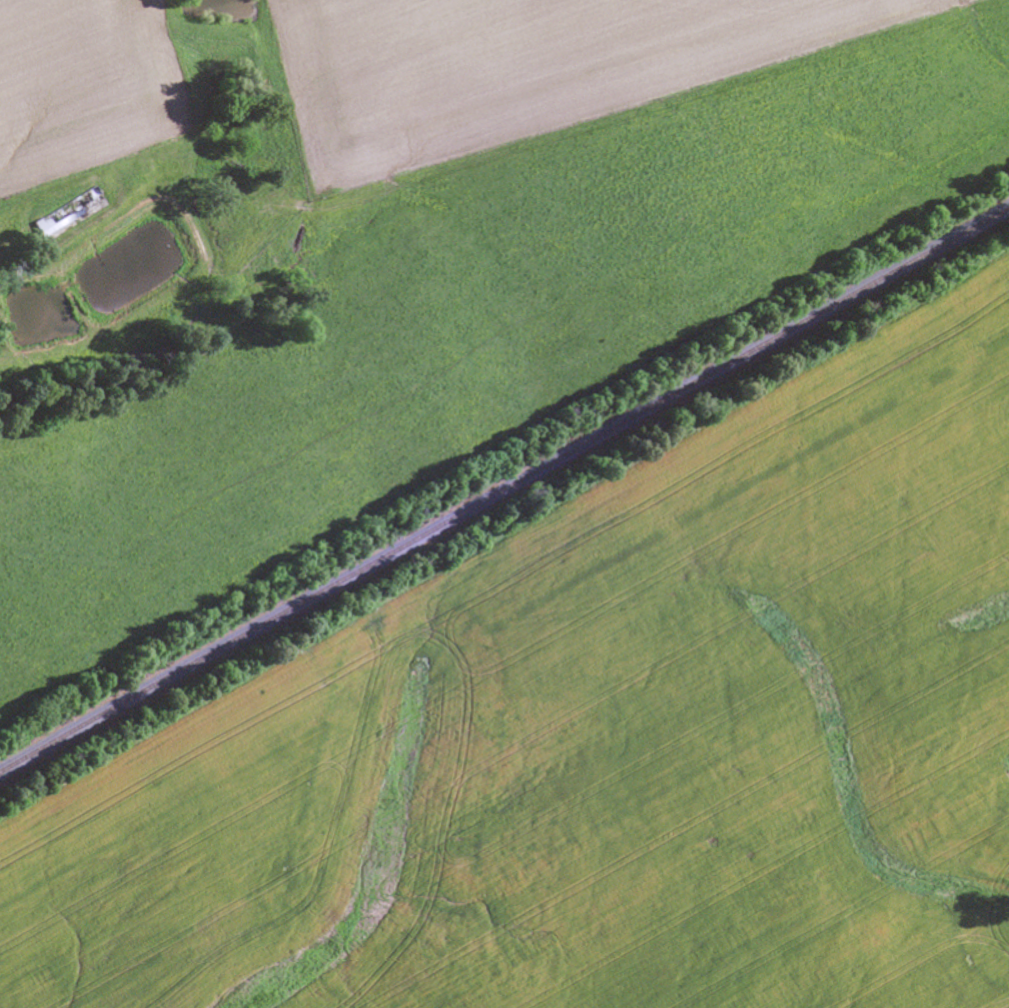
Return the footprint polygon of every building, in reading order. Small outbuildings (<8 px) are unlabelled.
[(37,238),(101,202),(93,187),(29,223),(37,238)]
